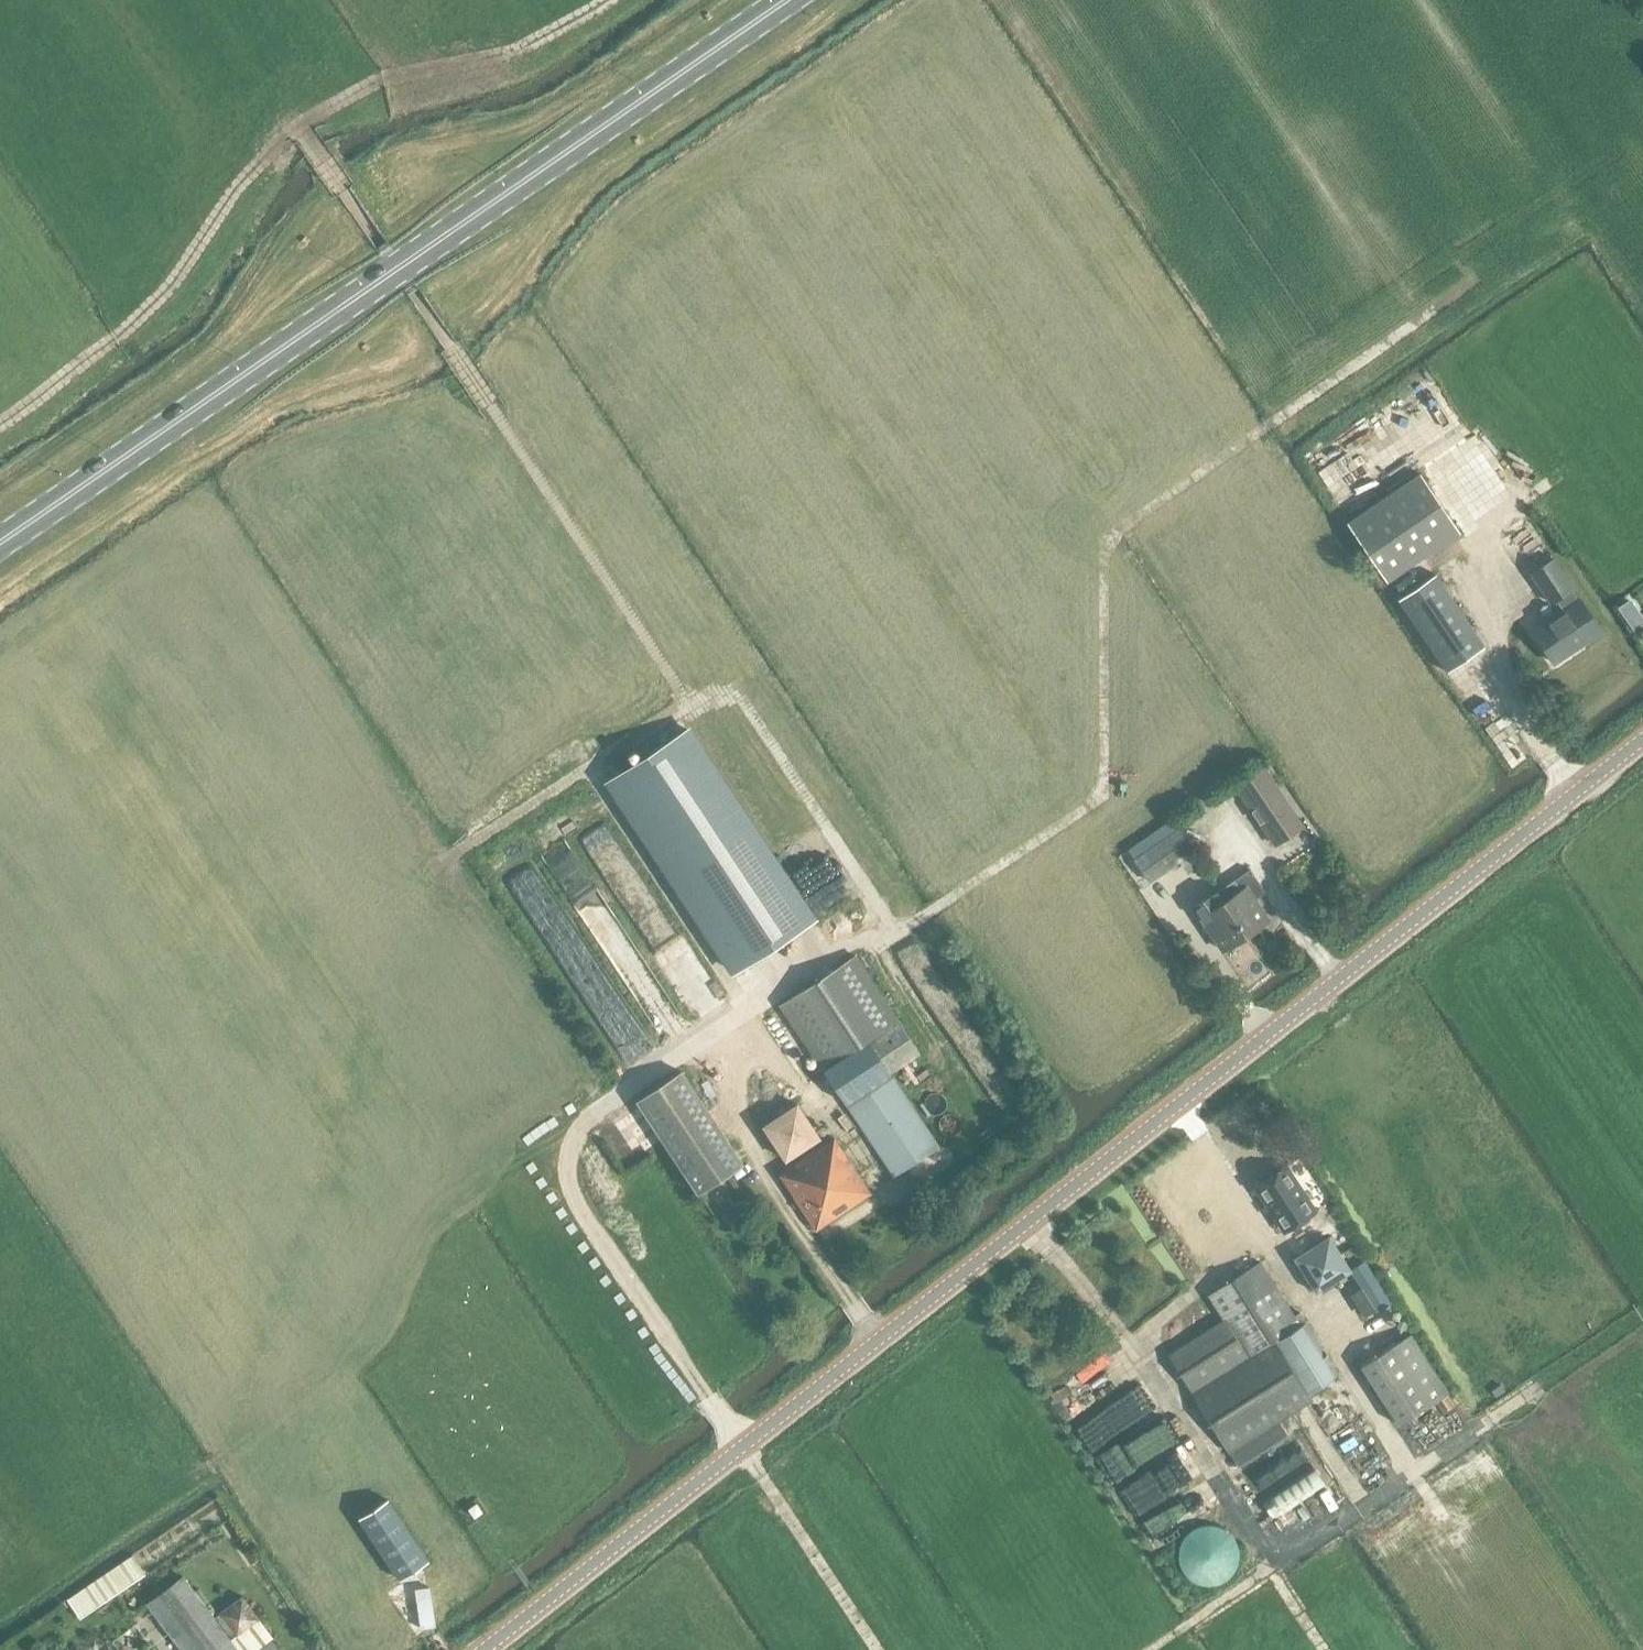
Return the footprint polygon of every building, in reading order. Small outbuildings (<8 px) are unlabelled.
[(1386,581),(1459,531),(1419,473),(1346,523),(1386,581)] [(1601,629),(1580,598),(1552,558),(1530,573),(1550,601),(1553,599),(1560,611),(1532,630),(1554,661),(1601,629)] [(1447,671),(1484,646),(1435,574),(1398,599),(1447,671)] [(1627,620),(1639,612),(1631,599),(1618,607),(1627,620)] [(813,919),(686,727),(608,779),(735,970),(813,919)] [(1235,785),(1274,843),(1301,825),(1262,766),(1235,785)] [(1150,879),(1194,849),(1180,828),(1135,858),(1150,879)] [(679,938),(623,838),(597,852),(615,884),(629,877),(640,898),(630,903),(652,942),(665,935),(669,943),(679,938)] [(1223,900),(1243,930),(1265,915),(1250,893),(1261,886),(1249,868),(1233,879),(1239,889),(1223,900)] [(1216,890),(1193,905),(1222,949),(1245,934),(1243,930),(1223,900),(1216,890)] [(919,1053),(897,1020),(855,956),(781,1004),(894,1175),(938,1146),(890,1073),(919,1053)] [(699,1190),(742,1162),(682,1071),(638,1100),(699,1190)] [(786,1157),(818,1136),(797,1103),(764,1125),(786,1157)] [(816,1227),(869,1191),(833,1138),(780,1173),(816,1227)] [(1256,1186),(1285,1230),(1315,1210),(1286,1166),(1256,1186)] [(1296,1253),(1315,1282),(1350,1261),(1331,1231),(1296,1253)] [(1367,1257),(1353,1266),(1364,1283),(1353,1291),(1368,1314),(1393,1298),(1367,1257)] [(1167,1354),(1190,1391),(1227,1450),(1308,1400),(1304,1393),(1336,1374),(1297,1311),(1292,1314),(1259,1261),(1207,1294),(1223,1319),(1167,1354)] [(1359,1365),(1397,1424),(1446,1393),(1407,1333),(1359,1365)] [(1109,1456),(1118,1470),(1158,1446),(1149,1432),(1109,1456)] [(1201,1476),(1192,1456),(1124,1486),(1133,1507),(1201,1476)] [(1275,1520),(1328,1487),(1313,1464),(1261,1498),(1275,1520)] [(388,1499),(360,1518),(400,1578),(428,1559),(388,1499)] [(474,1516),(481,1511),(476,1504),(469,1509),(474,1516)] [(1178,1545),(1177,1550),(1177,1555),(1178,1561),(1180,1566),(1183,1570),(1187,1574),(1191,1577),(1196,1580),(1201,1581),(1207,1581),(1212,1581),(1217,1579),(1223,1577),(1227,1574),(1231,1570),(1234,1565),(1237,1560),(1238,1555),(1238,1549),(1237,1543),(1235,1538),(1232,1533),(1228,1529),(1224,1526),(1218,1524),(1213,1523),(1207,1522),(1202,1523),(1197,1525),(1196,1525),(1191,1528),(1187,1531),(1183,1535),(1180,1539),(1178,1545)] [(81,1615),(149,1571),(135,1551),(68,1595),(81,1615)] [(148,1603),(184,1649),(282,1649),(272,1638),(274,1637),(243,1595),(214,1617),(183,1576),(148,1603)]
